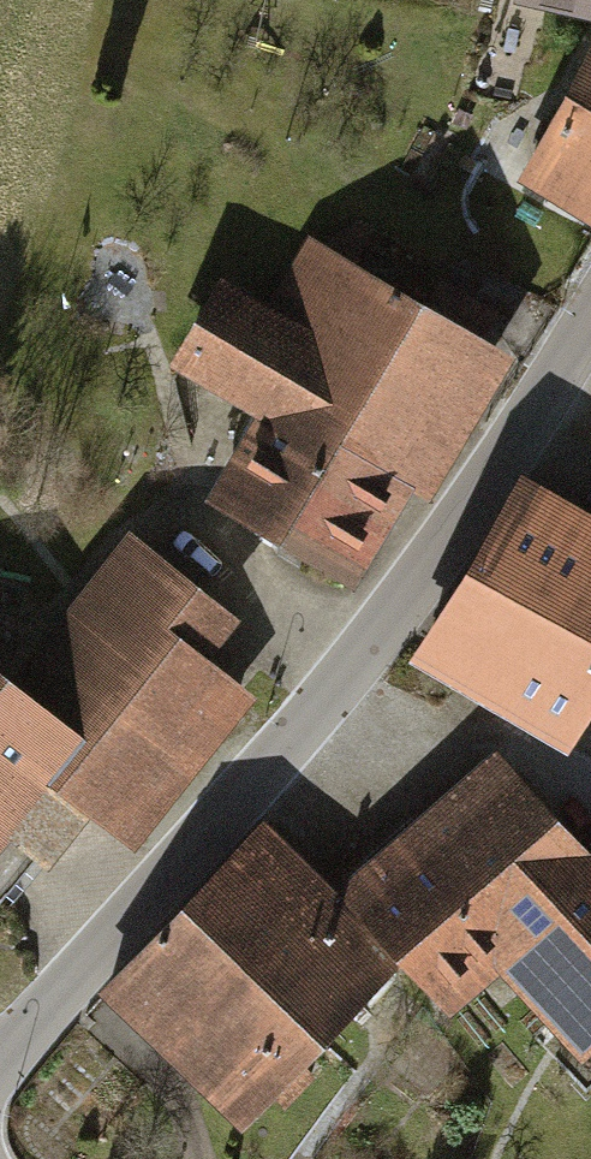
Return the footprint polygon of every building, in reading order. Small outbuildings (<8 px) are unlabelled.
[(590,210),(590,48),(527,171),(590,210)] [(431,484),(509,346),(302,230),(269,288),(212,256),(156,353),(237,399),(191,479),(351,569),(406,471),(431,484)] [(517,490),(474,567),(590,634),(590,529),(517,490)] [(10,830),(46,857),(84,808),(141,851),(262,692),(206,650),(232,616),(128,538),(25,675),(0,657),(0,843),(10,830)] [(431,640),(579,725),(590,705),(590,634),(474,567),(431,640)] [(339,888),(404,954),(452,1003),(496,960),(588,1054),(590,1050),(590,838),(492,738),(339,888)] [(269,817),(99,983),(234,1120),(404,954),(339,888),(269,817)]
